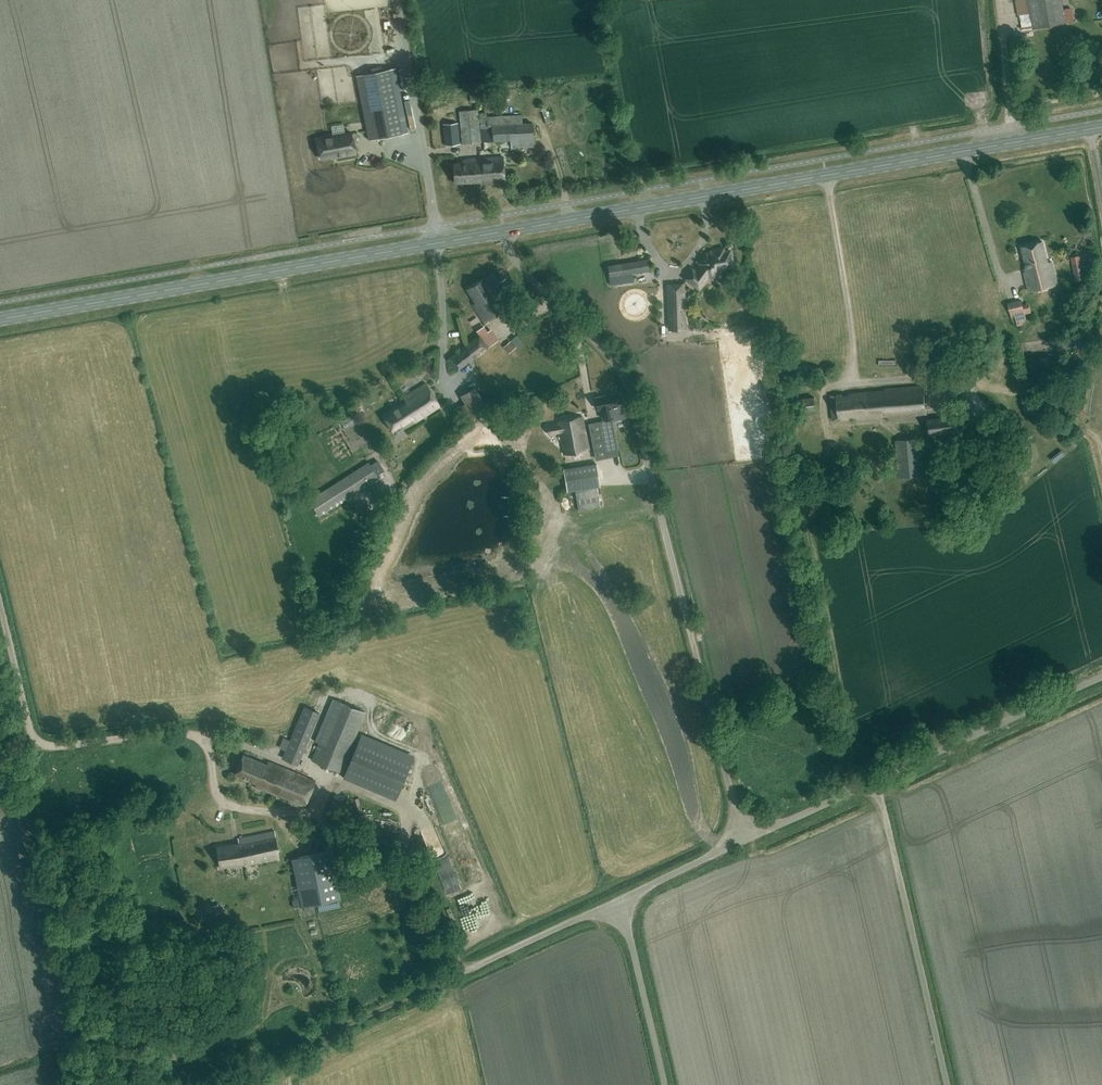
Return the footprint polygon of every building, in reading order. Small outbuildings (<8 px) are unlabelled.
[(1062,0),(1028,0),(1030,11),(1020,13),(1023,30),(1074,21),(1072,8),(1063,9),(1062,0)] [(391,16),(397,15),(397,10),(385,11),(386,22),(392,21),(391,16)] [(401,133),(389,69),(355,75),(368,140),(401,133)] [(478,114),(477,110),(460,111),(462,143),(502,140),(502,146),(510,146),(510,149),(533,148),(532,122),(522,123),(521,115),(485,118),(485,114),(478,114)] [(344,123),(332,125),(334,132),(346,129),(344,123)] [(459,143),(457,123),(443,124),(444,144),(459,143)] [(352,133),(333,137),(331,135),(325,136),(324,138),(317,140),(320,159),(332,156),(332,155),(337,155),(337,157),(356,153),(352,133)] [(365,167),(371,156),(366,153),(360,164),(365,167)] [(480,158),(481,181),(483,181),(484,184),(504,183),(503,157),(480,158)] [(454,183),(481,181),(480,158),(466,159),(466,162),(453,163),(454,183)] [(1048,263),(1042,241),(1022,246),(1028,272),(1024,272),(1029,291),(1057,284),(1051,262),(1048,263)] [(723,252),(723,249),(712,251),(712,253),(710,254),(708,256),(706,254),(700,263),(703,266),(698,273),(692,270),(686,278),(699,288),(705,279),(704,278),(707,274),(709,275),(712,277),(715,273),(715,269),(722,268),(733,266),(730,251),(723,252)] [(649,271),(647,259),(606,266),(609,286),(633,282),(631,274),(649,271)] [(490,288),(484,278),(467,289),(476,303),(473,305),(484,322),(506,308),(492,286),(490,288)] [(517,296),(506,278),(499,283),(510,301),(517,296)] [(686,330),(684,283),(666,284),(668,331),(686,330)] [(1026,322),(1021,300),(1007,303),(1010,318),(1014,317),(1016,324),(1026,322)] [(466,346),(474,357),(498,340),(490,329),(488,331),(484,326),(476,331),(480,336),(466,346)] [(506,345),(512,352),(518,346),(512,340),(506,345)] [(474,357),(466,346),(446,361),(454,372),(474,357)] [(440,406),(426,383),(403,397),(405,401),(383,415),(385,418),(384,420),(387,424),(389,424),(393,432),(413,419),(415,422),(440,406)] [(927,414),(924,386),(885,389),(886,391),(830,396),(833,420),(887,415),(887,417),(927,414)] [(487,409),(475,388),(460,396),(464,403),(457,408),(465,422),(487,409)] [(618,405),(615,393),(595,397),(598,409),(603,408),(604,415),(603,415),(608,440),(614,439),(609,414),(610,414),(609,407),(618,405)] [(815,411),(814,397),(792,399),(793,413),(815,411)] [(959,432),(957,416),(926,419),(928,435),(959,432)] [(589,449),(582,417),(558,421),(558,424),(547,426),(549,435),(560,433),(564,454),(589,449)] [(922,475),(919,438),(894,440),(898,477),(922,475)] [(378,478),(368,462),(309,500),(319,516),(378,478)] [(600,486),(596,464),(563,469),(567,492),(574,491),(578,510),(600,507),(596,487),(600,486)] [(396,798),(410,765),(413,758),(404,754),(362,736),(357,734),(365,713),(333,699),(315,741),(319,743),(312,760),(345,774),(344,776),(396,798)] [(302,705),(284,749),(300,756),(319,712),(302,705)] [(267,764),(243,755),(235,775),(256,783),(255,787),(304,807),(316,781),(268,761),(267,764)] [(279,859),(275,831),(238,839),(239,843),(217,847),(220,868),(230,867),(245,864),(246,866),(279,859)] [(340,898),(330,850),(291,859),(299,898),(290,900),(291,909),(340,898)] [(322,911),(342,907),(341,901),(321,905),(322,911)]
